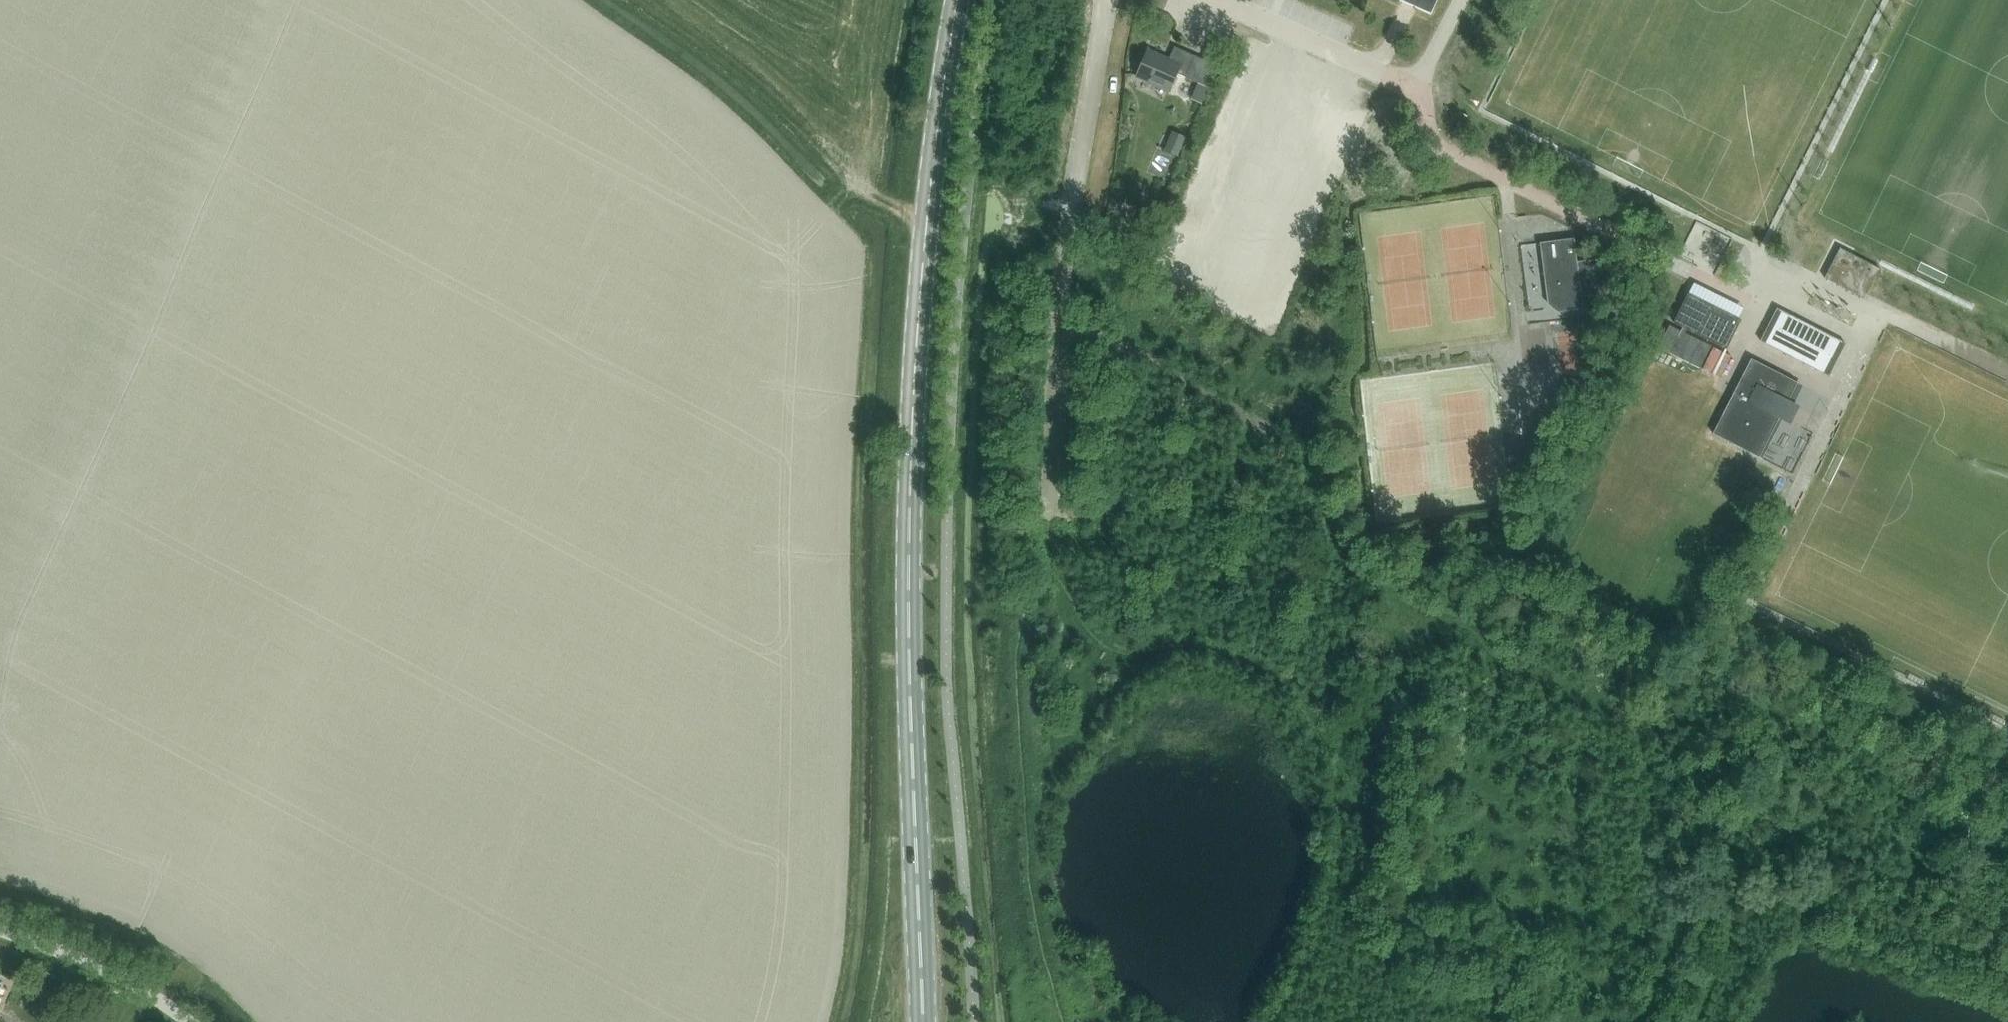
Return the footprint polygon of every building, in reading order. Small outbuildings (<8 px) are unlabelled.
[(1431,14),(1437,0),(1399,0),(1431,14)] [(1205,85),(1215,64),(1174,46),(1169,59),(1148,50),(1137,76),(1170,90),(1177,73),(1205,85)] [(1185,137),(1171,131),(1163,150),(1177,156),(1185,137)] [(1559,307),(1570,306),(1606,301),(1600,258),(1577,261),(1574,238),(1544,242),(1549,282),(1552,302),(1559,307)] [(1864,298),(1880,268),(1840,248),(1824,278),(1864,298)] [(1674,323),(1683,327),(1680,331),(1669,326),(1659,348),(1700,369),(1711,347),(1685,334),(1687,330),(1727,349),(1741,320),(1688,294),(1674,323)] [(1829,376),(1846,344),(1777,309),(1760,341),(1829,376)] [(1566,373),(1591,369),(1583,327),(1559,331),(1566,373)] [(1798,383),(1751,359),(1714,434),(1760,458),(1780,418),(1787,421),(1795,404),(1789,401),(1798,383)] [(1568,382),(1569,392),(1589,390),(1588,381),(1568,382)]
